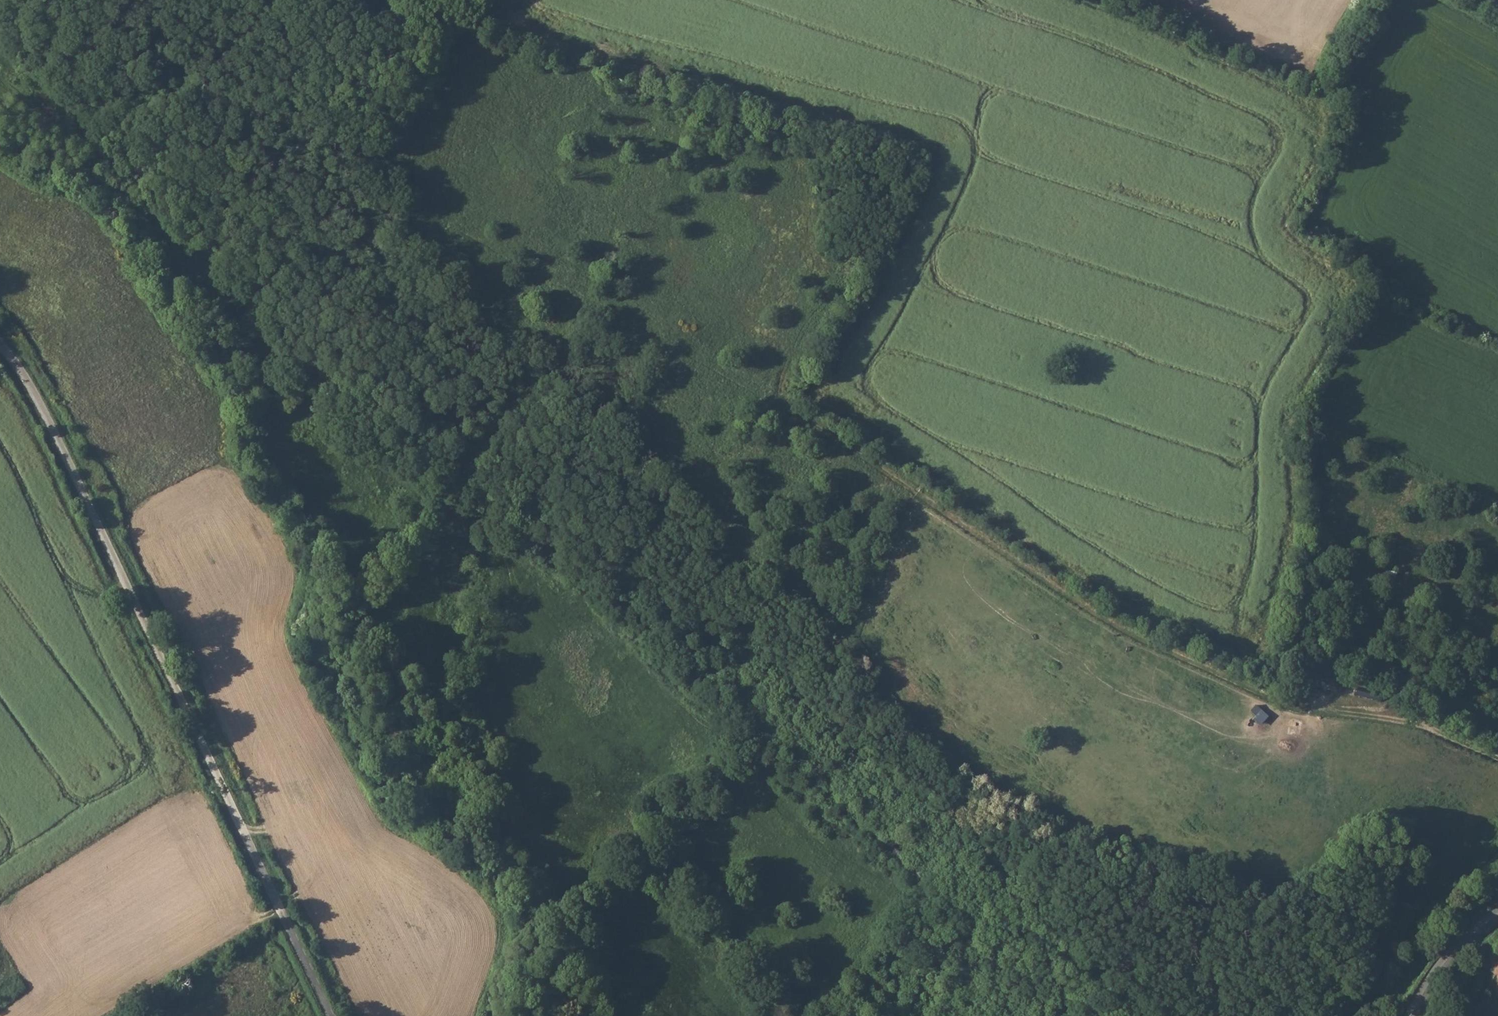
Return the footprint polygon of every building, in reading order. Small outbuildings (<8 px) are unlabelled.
[(1489,988),(1495,992),(1497,987),(1497,965),(1492,974),(1497,978),(1489,988)]
